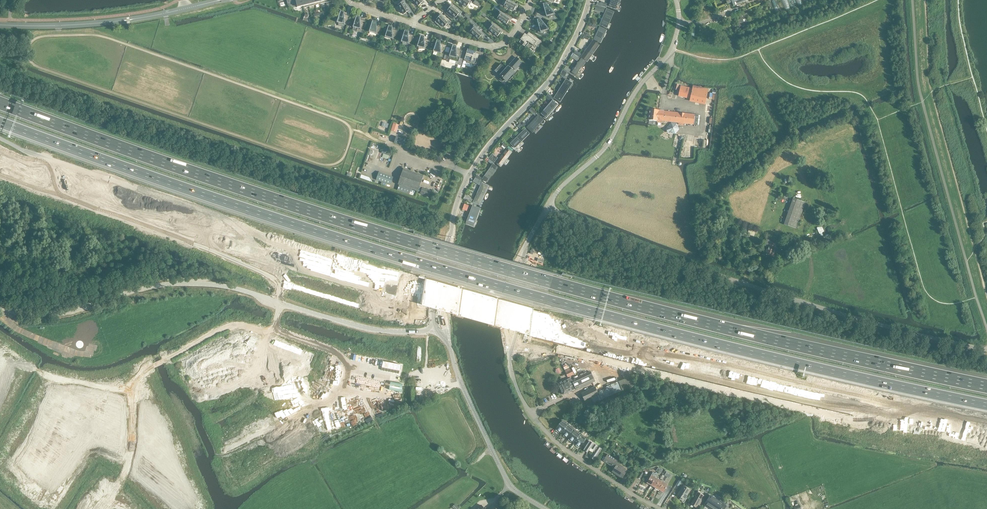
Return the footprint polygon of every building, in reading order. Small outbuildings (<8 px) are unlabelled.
[(398,6),(397,6),(397,7),(397,8),(397,9),(398,9),(399,10),(400,10),(400,9),(401,9),(404,14),(408,12),(408,13),(411,12),(403,0),(401,2),(402,3),(398,5),(398,6)] [(466,7),(467,7),(469,4),(470,4),(472,2),(469,0),(458,0),(457,1),(463,4),(462,5),(462,6),(462,7),(463,7),(463,8),(464,8),(465,8),(466,7)] [(508,8),(514,11),(516,7),(517,8),(518,5),(508,0),(503,0),(501,4),(504,5),(504,6),(504,7),(504,8),(504,9),(505,9),(506,10),(507,9),(508,9),(508,8)] [(776,12),(780,10),(775,0),(771,0),(776,12)] [(539,4),(543,6),(545,13),(544,16),(549,18),(550,15),(555,14),(548,5),(548,4),(540,1),(539,4)] [(447,11),(452,15),(451,16),(451,17),(452,17),(452,18),(453,18),(454,18),(455,18),(455,17),(456,18),(459,14),(460,15),(461,13),(451,4),(449,7),(450,7),(447,11)] [(607,8),(600,24),(605,27),(607,23),(609,24),(614,11),(607,8)] [(347,25),(350,16),(344,14),(344,12),(340,11),(339,14),(338,14),(338,19),(337,22),(338,23),(338,25),(344,25),(347,25)] [(501,22),(501,21),(506,25),(509,21),(510,22),(511,19),(500,12),(499,14),(500,15),(497,19),(498,19),(497,19),(497,20),(497,21),(497,22),(498,22),(499,22),(500,22),(501,22)] [(436,20),(437,20),(435,22),(442,29),(444,27),(447,24),(448,25),(450,23),(440,14),(438,16),(439,17),(436,20)] [(353,27),(352,30),(356,31),(362,33),(366,21),(360,19),(360,17),(356,16),(355,19),(354,19),(354,23),(353,27)] [(533,20),(537,22),(539,28),(538,32),(543,34),(545,31),(549,30),(542,21),(543,20),(538,18),(536,17),(534,16),(533,20)] [(370,24),(370,28),(369,32),(379,35),(382,26),(377,24),(376,22),(372,21),(371,24),(370,24)] [(489,30),(489,31),(488,32),(489,32),(489,33),(489,34),(490,34),(491,34),(492,34),(492,33),(497,37),(500,33),(501,34),(503,32),(491,22),(487,26),(490,28),(489,30)] [(454,23),(452,25),(458,31),(460,29),(454,23)] [(387,29),(386,29),(386,33),(385,37),(395,40),(398,31),(393,29),(392,27),(388,26),(387,29)] [(470,32),(470,33),(470,34),(470,35),(471,36),(472,36),(473,36),(473,35),(474,35),(478,39),(481,36),(482,37),(484,35),(474,26),(472,28),(473,28),(470,32)] [(598,32),(594,39),(597,41),(604,28),(601,26),(599,30),(598,30),(597,32),(598,32)] [(409,44),(411,45),(414,36),(409,34),(408,32),(404,31),(404,34),(402,34),(402,38),(401,42),(403,42),(403,44),(409,44)] [(526,47),(527,46),(527,48),(529,49),(531,49),(531,48),(535,50),(541,41),(533,35),(531,38),(529,37),(528,37),(525,34),(519,42),(526,47)] [(418,43),(417,47),(419,47),(419,49),(425,49),(427,50),(430,40),(425,39),(424,37),(421,36),(420,39),(418,39),(418,43)] [(436,44),(434,44),(434,48),(433,52),(437,53),(437,56),(442,57),(446,45),(441,44),(441,42),(437,40),(436,44)] [(594,40),(581,57),(587,61),(600,44),(594,40)] [(450,53),(449,57),(450,59),(458,62),(462,50),(457,49),(457,47),(453,45),(452,49),(450,49),(450,53)] [(480,66),(483,55),(476,53),(476,52),(468,50),(466,55),(465,55),(466,55),(464,61),(480,66)] [(501,64),(496,69),(502,74),(500,76),(501,77),(500,79),(503,82),(505,80),(506,81),(508,79),(509,80),(514,76),(512,74),(514,72),(513,71),(515,69),(522,62),(516,58),(510,65),(511,65),(509,67),(508,67),(506,69),(501,64)] [(580,58),(571,71),(575,74),(585,61),(580,58)] [(566,79),(554,98),(560,102),(572,83),(566,79)] [(691,98),(690,100),(705,104),(708,90),(693,87),(693,90),(681,87),(679,95),(691,98)] [(552,101),(542,112),(546,115),(556,104),(552,101)] [(662,121),(673,122),(697,125),(699,115),(650,109),(649,119),(657,120),(657,122),(661,123),(662,121)] [(538,114),(526,127),(530,130),(541,117),(538,114)] [(393,123),(391,130),(397,131),(398,129),(413,132),(414,128),(393,123)] [(675,133),(678,129),(676,124),(671,124),(668,127),(670,132),(675,133)] [(525,129),(511,144),(515,148),(529,134),(525,129)] [(396,137),(394,143),(404,146),(406,140),(396,137)] [(383,147),(381,153),(391,156),(393,150),(383,147)] [(507,149),(496,163),(501,167),(512,152),(507,149)] [(488,159),(493,162),(494,163),(498,158),(492,154),(488,159)] [(485,175),(482,180),(485,182),(497,167),(493,164),(488,172),(486,171),(484,174),(485,175)] [(405,169),(400,184),(420,191),(422,192),(422,194),(429,196),(432,190),(424,188),(421,187),(425,176),(405,169)] [(379,172),(376,180),(390,185),(393,177),(379,172)] [(482,181),(481,181),(475,177),(473,181),(480,185),(482,181)] [(482,183),(474,202),(480,205),(488,186),(482,183)] [(465,194),(463,199),(473,202),(474,200),(471,198),(471,196),(465,194)] [(793,198),(784,224),(796,229),(806,202),(793,198)] [(473,206),(467,221),(471,222),(476,208),(473,206)] [(749,227),(747,234),(754,236),(756,230),(749,227)] [(827,228),(808,236),(810,241),(829,233),(827,228)] [(767,239),(765,245),(769,247),(768,249),(767,249),(766,253),(773,255),(777,244),(779,245),(780,242),(777,241),(776,244),(770,242),(770,240),(767,239)] [(587,365),(602,369),(604,359),(589,356),(587,365)] [(364,362),(369,378),(386,373),(381,357),(364,362)] [(565,370),(566,372),(568,377),(575,374),(571,367),(565,370)] [(426,372),(430,389),(438,387),(437,382),(440,382),(437,369),(426,372)] [(371,382),(375,394),(404,384),(400,372),(371,382)] [(590,372),(579,377),(578,376),(574,377),(575,379),(573,380),(574,380),(572,381),(572,380),(569,381),(569,380),(563,382),(559,383),(564,395),(573,390),(574,391),(578,390),(578,389),(595,381),(590,372)] [(596,386),(581,393),(584,400),(600,393),(596,386)] [(562,433),(569,424),(563,419),(556,429),(562,433)] [(569,424),(562,433),(568,438),(575,429),(569,424)] [(568,438),(574,443),(581,433),(575,429),(568,438)] [(587,438),(581,433),(574,443),(580,447),(587,438)] [(590,458),(594,460),(602,449),(589,441),(583,450),(587,453),(590,448),(594,450),(590,458)] [(626,473),(624,472),(626,468),(617,462),(618,460),(607,454),(603,461),(615,468),(612,472),(622,478),(626,473)] [(651,485),(655,477),(657,475),(652,472),(651,475),(647,483),(651,485)] [(659,480),(655,477),(651,485),(655,487),(659,480)] [(655,487),(659,490),(664,482),(659,480),(655,487)] [(668,484),(664,482),(659,490),(663,492),(668,484)] [(690,490),(683,485),(677,495),(681,498),(683,497),(685,498),(690,490)] [(695,494),(696,495),(691,504),(697,507),(699,504),(700,504),(705,496),(696,491),(695,494)] [(713,508),(720,508),(725,501),(721,498),(719,502),(710,496),(705,504),(713,508)]
